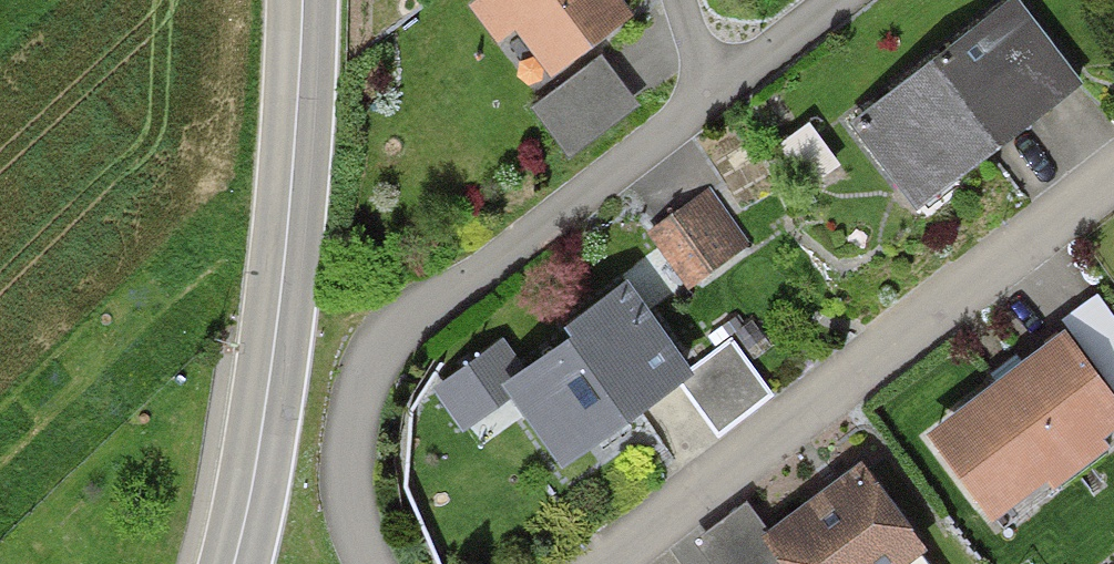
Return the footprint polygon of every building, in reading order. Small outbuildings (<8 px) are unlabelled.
[(613,0),(500,0),(553,68),(623,14),(613,0)] [(1069,83),(1013,9),(868,119),(924,193),(1069,83)] [(711,188),(649,233),(691,289),(752,244),(711,188)] [(531,378),(514,389),(562,456),(680,372),(632,305),(531,378)] [(531,378),(503,338),(433,386),(461,426),(514,389),(531,378)] [(733,342),(679,382),(719,434),(772,394),(733,342)] [(1063,344),(941,434),(996,508),(1113,421),(1113,412),(1063,344)] [(860,476),(777,536),(798,563),(888,563),(911,547),(860,476)]
